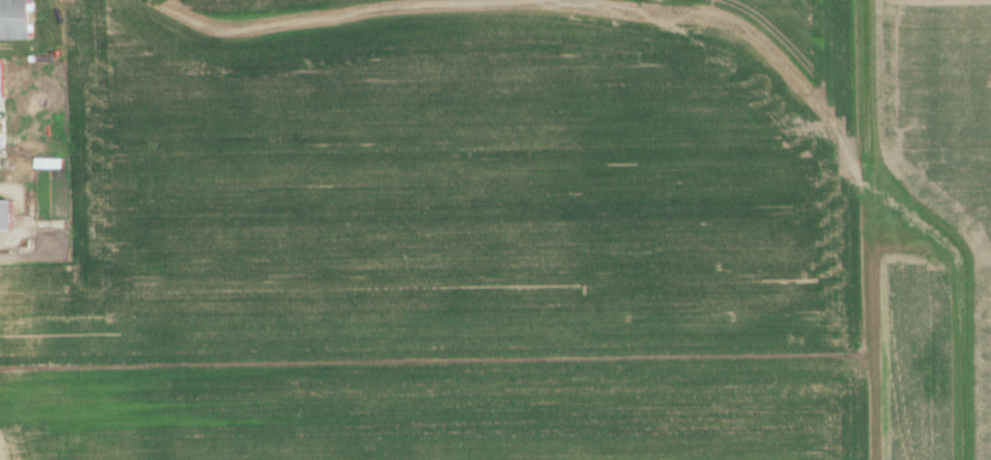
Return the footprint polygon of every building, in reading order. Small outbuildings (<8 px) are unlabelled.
[(38,39),(38,0),(0,0),(0,39),(38,39)] [(62,158),(33,158),(33,168),(62,168),(62,158)] [(0,201),(0,232),(18,232),(18,201),(0,201)]
